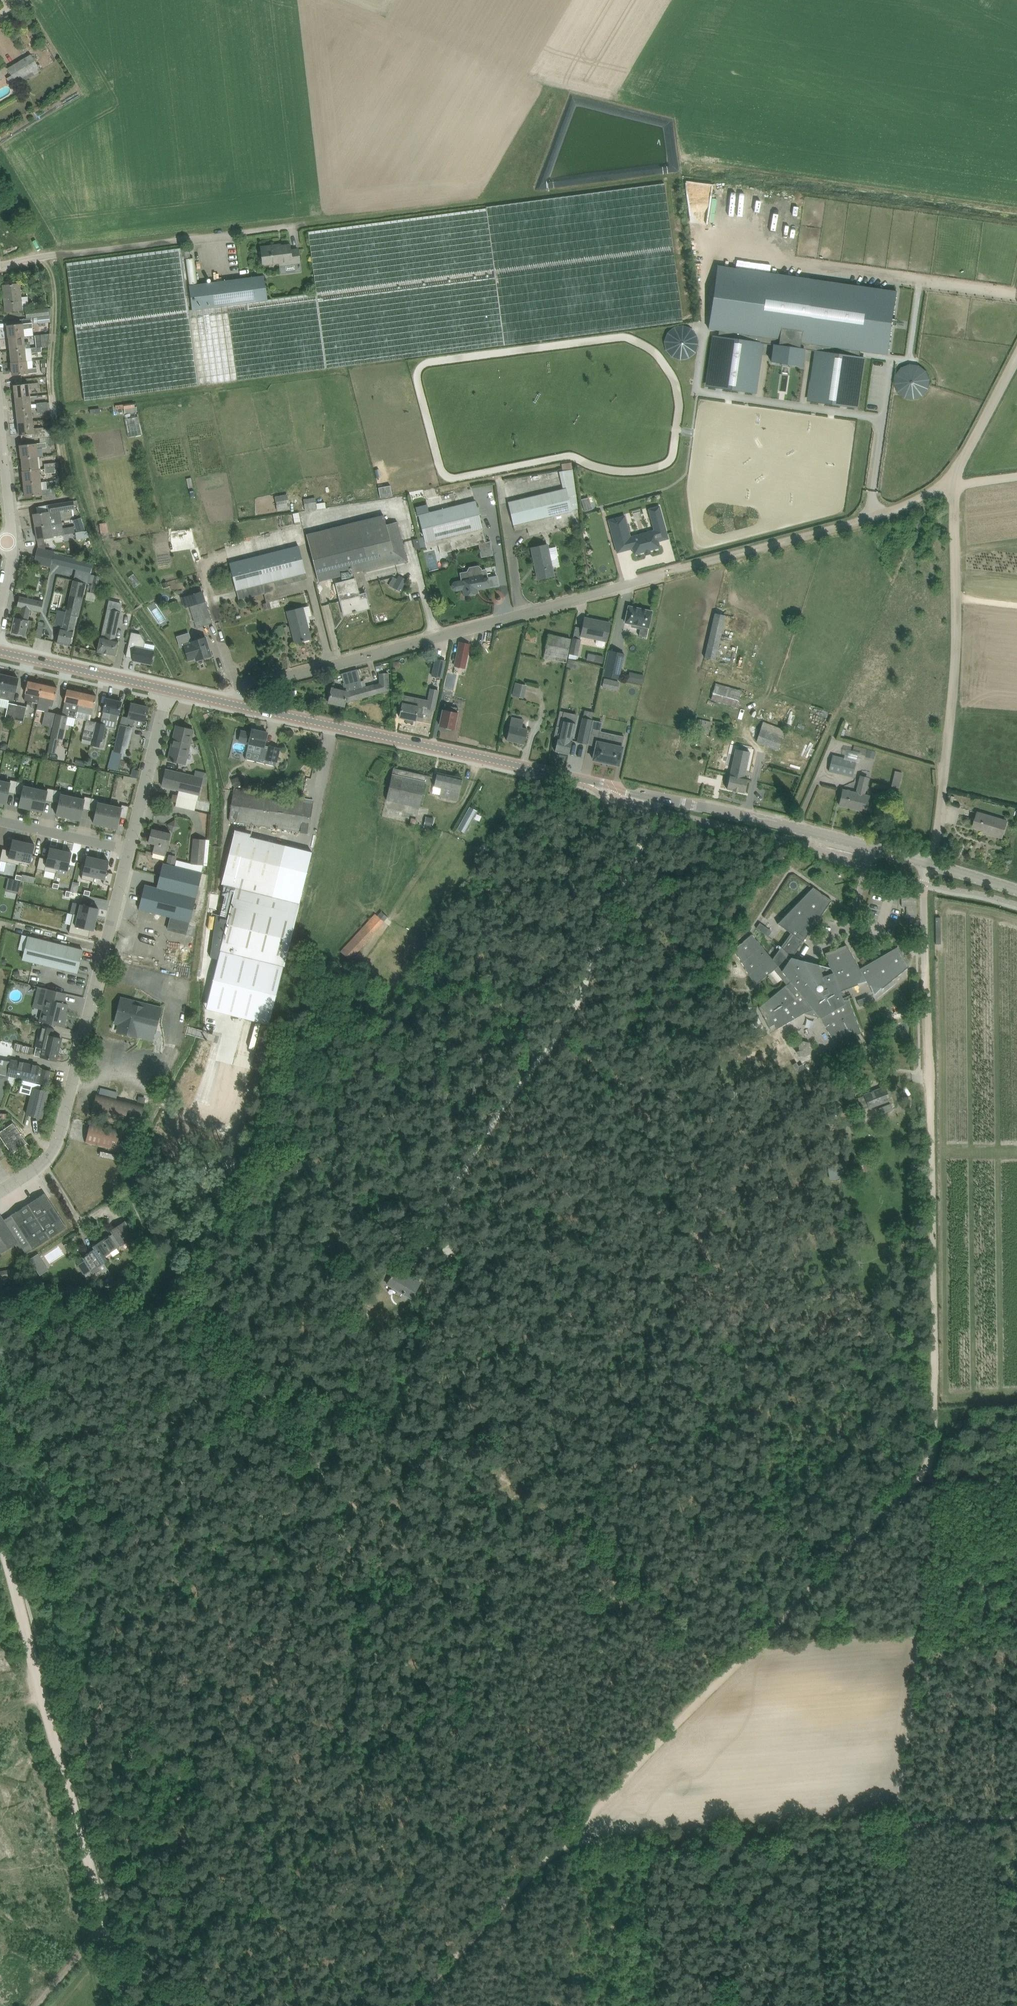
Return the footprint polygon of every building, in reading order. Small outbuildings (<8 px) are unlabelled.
[(32,55),(29,56),(8,68),(17,84),(38,72),(41,70),(32,55)] [(67,263),(85,401),(212,384),(407,358),(683,322),(665,183),(487,207),(487,208),(308,232),(316,293),(268,300),(193,309),(189,310),(182,257),(186,256),(185,250),(182,250),(181,248),(67,263)] [(261,247),(263,265),(280,263),(280,265),(300,263),(298,249),(291,250),(290,245),(275,247),(275,245),(261,247)] [(871,352),(880,289),(758,271),(749,334),(718,330),(718,336),(715,336),(708,386),(753,392),(760,342),(774,344),(771,360),(802,365),(804,348),(818,350),(810,400),(855,407),(863,357),(860,356),(861,351),(871,352)] [(193,309),(268,300),(265,275),(189,286),(193,309)] [(21,297),(20,284),(3,285),(6,311),(22,310),(22,309),(29,308),(28,296),(21,297)] [(897,291),(880,289),(871,352),(888,354),(897,291)] [(27,318),(50,316),(49,307),(26,310),(27,318)] [(8,325),(9,338),(23,337),(22,328),(33,327),(32,323),(8,325)] [(50,334),(35,335),(36,347),(36,348),(41,347),(49,347),(50,334)] [(9,338),(10,350),(24,349),(31,348),(30,341),(24,342),(23,337),(9,338)] [(10,350),(12,363),(26,361),(24,349),(10,350)] [(27,369),(26,361),(12,363),(13,375),(38,373),(37,368),(27,369)] [(922,361),(893,373),(906,402),(934,390),(922,361)] [(39,388),(39,382),(14,385),(15,397),(30,396),(29,389),(39,388)] [(30,396),(15,397),(17,410),(31,409),(30,396)] [(17,410),(18,423),(33,422),(31,409),(17,410)] [(129,437),(142,433),(137,416),(124,419),(129,437)] [(33,428),(33,422),(18,423),(19,435),(21,435),(22,440),(54,437),(53,428),(43,429),(43,427),(33,428)] [(20,445),(22,458),(37,457),(37,449),(48,448),(47,442),(20,445)] [(37,457),(22,458),(23,471),(38,469),(37,457)] [(24,482),(39,480),(38,469),(23,471),(24,482)] [(529,536),(579,524),(580,524),(578,516),(579,515),(573,469),(559,472),(563,489),(508,502),(515,531),(527,528),(529,536)] [(39,480),(24,482),(26,497),(50,494),(50,489),(40,490),(39,480)] [(379,488),(380,497),(393,495),(391,485),(379,488)] [(277,502),(289,501),(288,494),(276,495),(277,502)] [(304,498),(305,509),(319,508),(318,497),(304,498)] [(589,497),(581,499),(585,511),(592,509),(589,497)] [(35,526),(62,522),(60,511),(75,509),(73,501),(46,505),(47,512),(33,515),(35,526)] [(482,528),(478,514),(475,501),(418,515),(423,537),(419,538),(422,550),(439,545),(441,554),(486,542),(482,528)] [(633,544),(635,552),(646,549),(646,550),(647,549),(646,549),(650,548),(651,548),(661,545),(660,539),(669,536),(660,503),(649,506),(655,527),(632,534),(628,523),(612,527),(614,537),(627,533),(630,544),(633,544)] [(296,525),(302,524),(299,512),(293,513),(296,525)] [(318,582),(340,577),(341,576),(342,581),(335,583),(343,615),(370,609),(366,592),(359,594),(355,578),(353,579),(351,573),(364,570),(364,573),(408,562),(397,522),(385,525),(383,515),(306,534),(318,582)] [(73,520),(77,532),(85,529),(81,517),(73,520)] [(62,522),(35,526),(37,539),(64,535),(62,522)] [(77,540),(86,538),(89,538),(87,531),(85,531),(75,532),(77,540)] [(46,549),(44,538),(37,539),(38,547),(46,549)] [(554,576),(547,544),(532,548),(538,579),(554,576)] [(484,545),(484,556),(493,555),(493,545),(484,545)] [(307,579),(298,546),(229,563),(239,600),(264,594),(266,603),(270,602),(279,600),(276,587),(307,579)] [(38,548),(36,555),(52,559),(54,552),(38,548)] [(57,564),(76,569),(92,573),(93,565),(59,556),(57,564)] [(478,593),(478,590),(490,588),(487,573),(483,574),(482,568),(479,565),(469,567),(467,571),(460,573),(462,581),(455,582),(452,585),(453,588),(456,591),(467,589),(468,595),(478,593)] [(74,580),(86,583),(89,584),(89,582),(91,574),(92,573),(76,569),(74,580)] [(399,575),(396,581),(404,586),(408,580),(399,575)] [(61,627),(57,642),(57,643),(70,646),(73,632),(77,616),(79,617),(86,583),(73,581),(62,627),(61,627)] [(32,622),(28,621),(30,610),(41,612),(43,602),(20,596),(18,606),(22,607),(19,618),(15,617),(12,632),(25,635),(27,629),(30,630),(32,622)] [(108,609),(120,612),(122,603),(110,601),(108,609)] [(212,623),(205,601),(190,606),(197,628),(212,623)] [(639,635),(647,637),(649,627),(652,611),(629,606),(625,622),(633,624),(632,626),(641,628),(639,635)] [(291,633),(293,633),(296,642),(302,641),(304,640),(309,639),(307,629),(309,629),(304,607),(286,611),(291,633)] [(115,655),(119,641),(115,640),(121,612),(120,612),(108,609),(107,609),(100,642),(98,651),(115,655)] [(715,660),(726,615),(716,613),(706,658),(712,660),(715,660)] [(585,618),(582,634),(607,639),(610,623),(585,618)] [(41,637),(45,622),(40,620),(36,636),(41,637)] [(141,634),(132,632),(127,656),(134,657),(133,659),(151,664),(154,651),(144,649),(146,641),(141,634)] [(567,659),(571,639),(548,635),(544,655),(567,659)] [(202,656),(202,658),(212,655),(206,637),(191,642),(191,643),(184,645),(189,660),(202,656)] [(573,638),(570,652),(578,654),(581,640),(573,638)] [(455,666),(465,667),(470,644),(460,642),(455,666)] [(610,650),(604,676),(619,679),(625,653),(610,650)] [(595,661),(603,663),(604,656),(596,654),(595,661)] [(432,675),(442,678),(446,661),(436,658),(432,675)] [(362,687),(357,669),(342,673),(344,683),(343,683),(345,691),(332,688),(329,703),(344,707),(345,703),(389,690),(388,673),(378,673),(379,684),(362,687)] [(456,674),(448,672),(446,681),(454,682),(456,674)] [(636,673),(634,683),(643,684),(645,675),(636,673)] [(5,699),(14,701),(19,678),(4,675),(0,694),(0,698),(5,699)] [(602,687),(610,689),(612,680),(604,678),(602,687)] [(33,702),(38,703),(43,684),(28,681),(24,700),(28,701),(27,704),(32,705),(33,702)] [(524,698),(527,685),(515,683),(512,696),(524,698)] [(738,706),(742,690),(716,683),(711,699),(738,706)] [(49,706),(53,707),(58,687),(43,684),(38,703),(37,709),(48,712),(49,706)] [(430,688),(426,708),(435,710),(439,690),(430,688)] [(76,718),(77,711),(81,692),(67,689),(61,715),(76,718)] [(77,711),(85,713),(92,715),(97,696),(81,692),(77,711)] [(422,721),(424,713),(418,712),(420,700),(405,697),(404,703),(403,702),(400,717),(407,718),(406,721),(413,723),(413,720),(416,720),(422,721)] [(102,717),(110,719),(117,721),(122,702),(106,698),(102,717)] [(5,717),(15,720),(18,705),(9,703),(5,717)] [(133,726),(135,719),(145,721),(148,707),(131,703),(128,718),(122,716),(121,723),(127,724),(133,726)] [(27,707),(18,705),(15,720),(24,722),(27,707)] [(454,728),(458,709),(444,706),(440,725),(446,727),(447,728),(451,729),(452,728),(454,728)] [(42,725),(49,727),(48,734),(52,735),(56,714),(45,712),(42,725)] [(56,714),(52,735),(51,737),(48,752),(55,753),(58,739),(62,740),(68,717),(56,714)] [(524,744),(528,729),(522,728),(523,719),(512,716),(507,740),(524,744)] [(584,716),(582,725),(580,725),(576,743),(587,745),(591,727),(593,718),(584,716)] [(709,734),(712,721),(700,718),(697,731),(709,734)] [(87,720),(85,729),(94,731),(96,722),(87,720)] [(569,754),(572,741),(576,723),(562,720),(560,727),(556,726),(554,736),(558,737),(555,751),(569,754)] [(602,722),(593,721),(588,744),(596,745),(593,759),(619,765),(623,747),(613,745),(615,735),(600,732),(602,722)] [(103,741),(107,724),(96,722),(94,731),(93,739),(103,741)] [(778,751),(781,744),(783,736),(769,731),(771,724),(764,722),(756,742),(778,751)] [(127,754),(133,728),(120,725),(114,750),(113,750),(110,761),(117,762),(119,753),(127,754)] [(194,730),(176,726),(168,759),(173,760),(172,761),(175,762),(175,761),(186,763),(188,753),(190,753),(191,749),(190,747),(194,730)] [(276,765),(277,762),(280,748),(270,746),(265,745),(268,733),(252,729),(251,733),(249,733),(241,731),(239,741),(247,743),(249,743),(245,759),(276,765)] [(865,756),(867,749),(854,745),(852,752),(865,756)] [(745,792),(748,777),(745,776),(750,752),(736,749),(727,789),(745,792)] [(868,749),(866,756),(874,759),(876,752),(868,749)] [(856,760),(833,754),(829,771),(852,776),(856,760)] [(370,771),(378,776),(385,765),(377,760),(370,771)] [(133,768),(131,776),(137,778),(139,770),(133,768)] [(394,768),(392,773),(386,800),(420,807),(427,775),(394,768)] [(203,778),(166,769),(162,786),(200,794),(203,778)] [(458,800),(463,778),(437,772),(436,777),(434,787),(442,788),(440,797),(458,800)] [(235,787),(242,785),(238,776),(232,779),(235,787)] [(0,780),(0,802),(6,803),(9,792),(15,794),(18,781),(11,780),(10,783),(0,780)] [(25,783),(18,781),(15,794),(22,795),(20,806),(31,809),(36,788),(24,786),(25,783)] [(866,811),(870,795),(866,794),(867,786),(858,784),(856,791),(843,788),(840,805),(866,811)] [(47,791),(36,788),(31,809),(43,812),(44,811),(43,811),(46,800),(52,802),(55,790),(48,788),(47,791)] [(309,833),(314,801),(234,789),(230,821),(309,833)] [(62,791),(55,790),(52,802),(59,803),(57,814),(69,817),(73,797),(61,794),(62,791)] [(85,799),(73,797),(69,817),(80,820),(81,819),(80,819),(83,809),(90,810),(92,798),(85,796),(85,799)] [(104,800),(129,806),(130,802),(105,796),(104,800)] [(99,799),(92,798),(90,810),(96,812),(94,822),(94,823),(105,825),(110,805),(99,802),(99,799)] [(122,807),(110,805),(105,825),(117,828),(117,827),(120,817),(127,818),(129,806),(122,805),(122,807)] [(477,811),(470,807),(458,828),(466,833),(470,824),(477,811)] [(1003,838),(1008,821),(978,812),(974,826),(989,831),(988,833),(1003,838)] [(172,819),(169,825),(178,828),(181,822),(172,819)] [(433,821),(426,819),(424,826),(432,828),(433,821)] [(166,855),(171,833),(152,828),(148,842),(155,844),(153,852),(166,855)] [(222,884),(236,887),(220,950),(285,966),(298,913),(244,900),(249,880),(283,888),(293,847),(235,833),(222,884)] [(206,839),(193,838),(191,863),(204,864),(206,839)] [(3,848),(0,860),(19,864),(24,842),(13,839),(10,850),(3,848)] [(24,842),(19,864),(19,865),(20,862),(31,865),(35,844),(24,842)] [(40,857),(37,868),(56,873),(61,850),(50,847),(47,858),(40,857)] [(244,900),(298,913),(313,852),(293,847),(283,888),(249,880),(244,900)] [(61,850),(56,873),(57,873),(58,868),(68,870),(72,853),(61,850)] [(167,864),(175,866),(178,856),(169,854),(167,864)] [(87,856),(82,878),(93,881),(98,858),(87,856)] [(98,858),(93,881),(94,881),(95,876),(105,878),(103,883),(111,885),(114,873),(107,872),(109,861),(98,858)] [(191,922),(202,873),(174,866),(163,863),(157,888),(145,885),(139,909),(191,922)] [(9,878),(7,884),(20,887),(21,881),(9,878)] [(73,881),(71,891),(78,893),(80,883),(73,881)] [(792,957),(799,946),(808,934),(832,900),(813,887),(778,923),(791,933),(786,940),(773,958),(752,934),(734,949),(755,985),(774,969),(786,984),(761,1005),(760,1005),(764,1010),(762,1012),(761,1012),(771,1026),(771,1025),(773,1023),(777,1030),(777,1029),(804,1013),(820,1017),(836,1044),(835,1045),(841,1041),(843,1044),(842,1044),(842,1045),(858,1038),(858,1037),(857,1037),(856,1035),(862,1032),(862,1031),(861,1032),(851,1004),(849,999),(844,1001),(843,997),(842,997),(839,992),(843,990),(859,984),(859,983),(867,980),(870,986),(871,986),(875,993),(881,988),(881,989),(909,966),(904,956),(902,953),(899,947),(898,946),(880,957),(860,968),(847,945),(825,953),(831,968),(792,957)] [(905,916),(918,916),(918,895),(902,895),(902,906),(905,906),(905,916)] [(81,904),(79,915),(96,919),(99,908),(81,904)] [(385,922),(384,921),(388,917),(381,911),(378,915),(375,913),(341,950),(351,960),(385,922)] [(74,914),(70,932),(89,937),(91,929),(94,930),(96,919),(79,915),(74,914)] [(760,922),(756,928),(762,932),(766,926),(760,922)] [(25,951),(23,959),(77,973),(83,949),(29,936),(25,951)] [(38,986),(35,997),(44,999),(42,1009),(39,1021),(41,1021),(64,1027),(67,1016),(65,1016),(66,1012),(68,1003),(64,1002),(66,993),(49,989),(38,986)] [(154,1030),(160,1009),(122,1000),(117,1021),(122,1022),(120,1031),(136,1035),(138,1026),(154,1030)] [(38,1044),(35,1054),(42,1056),(56,1060),(62,1038),(52,1036),(54,1028),(43,1026),(38,1044)] [(809,1055),(814,1043),(803,1039),(798,1052),(809,1055)] [(8,1076),(11,1059),(15,1043),(0,1040),(0,1074),(8,1076)] [(8,1076),(9,1076),(47,1085),(51,1071),(43,1069),(42,1071),(38,1070),(39,1066),(11,1059),(8,1076)] [(795,1068),(797,1072),(801,1070),(805,1068),(803,1063),(799,1065),(797,1062),(793,1064),(795,1068)] [(9,1076),(8,1076),(0,1074),(0,1102),(9,1076)] [(862,1109),(869,1107),(890,1100),(885,1086),(864,1094),(864,1095),(858,1097),(862,1109)] [(33,1087),(26,1114),(42,1118),(49,1091),(33,1087)] [(138,1127),(144,1104),(97,1092),(91,1115),(138,1127)] [(86,1142),(125,1151),(130,1130),(91,1121),(86,1142)] [(0,1131),(0,1136),(12,1153),(27,1143),(13,1122),(0,1131)] [(124,1156),(101,1151),(100,1155),(123,1161),(124,1156)] [(859,1174),(858,1166),(851,1167),(852,1175),(859,1174)] [(26,1253),(32,1249),(67,1227),(45,1193),(4,1219),(4,1220),(18,1242),(26,1253)] [(4,1219),(1,1214),(0,1215),(0,1254),(18,1242),(4,1220),(4,1219)] [(121,1245),(136,1236),(125,1220),(111,1230),(114,1234),(113,1234),(121,1245)] [(108,1268),(104,1262),(108,1259),(105,1255),(117,1247),(110,1236),(109,1234),(97,1243),(101,1249),(99,1250),(101,1252),(98,1253),(108,1268)] [(83,1257),(85,1260),(77,1266),(84,1275),(92,1270),(95,1274),(100,1270),(102,1272),(108,1268),(98,1253),(101,1252),(99,1250),(101,1249),(97,1243),(93,1246),(95,1249),(83,1257)] [(30,1258),(40,1275),(47,1270),(37,1254),(30,1258)] [(16,1277),(16,1278),(22,1278),(21,1274),(20,1267),(15,1268),(0,1269),(0,1275),(1,1279),(16,1277)] [(388,1283),(411,1297),(420,1282),(396,1268),(391,1277),(388,1283)] [(119,1286),(126,1282),(123,1276),(116,1280),(117,1282),(119,1286)]
